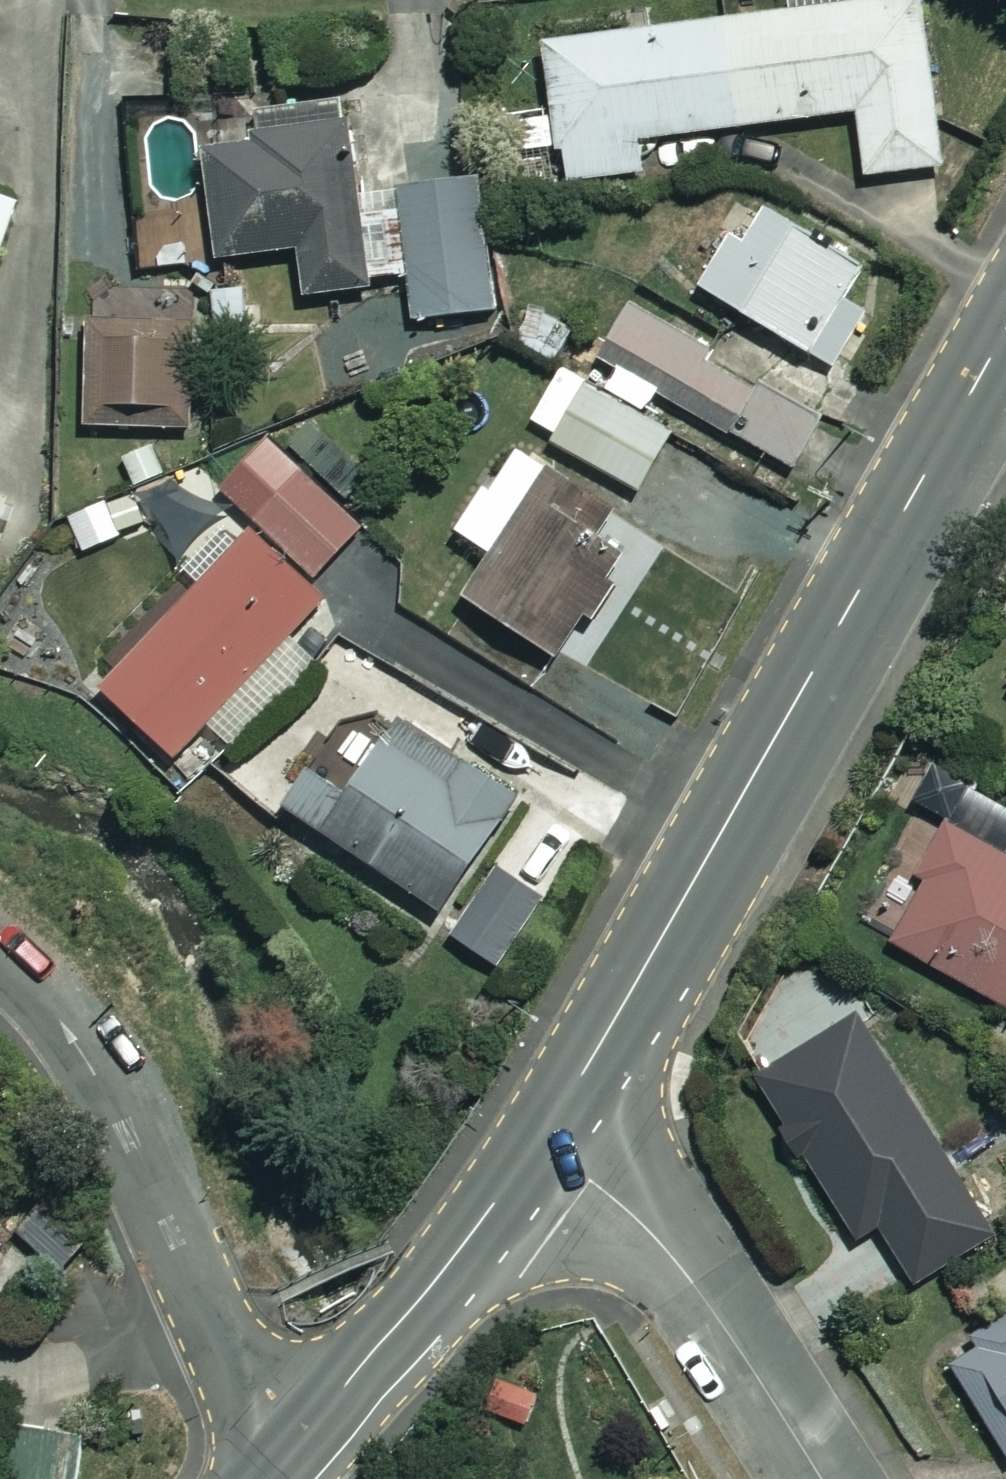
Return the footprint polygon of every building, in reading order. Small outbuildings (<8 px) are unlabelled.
[(921,0),(877,0),(546,45),(565,183),(647,171),(643,141),(858,111),(867,177),(944,166),(921,0)] [(357,192),(349,122),(255,133),(256,144),(204,150),(217,261),(299,251),(305,298),(411,286),(415,321),(496,311),(481,178),(357,192)] [(19,202),(0,196),(0,256),(19,202)] [(886,285),(754,205),(704,289),(837,368),(886,285)] [(826,409),(635,302),(605,355),(796,463),(826,409)] [(129,320),(104,320),(105,335),(83,335),(84,429),(194,428),(193,322),(161,323),(162,340),(129,341),(129,320)] [(643,418),(659,390),(622,368),(607,392),(562,366),(527,426),(638,491),(671,435),(643,418)] [(362,526),(266,438),(219,489),(257,525),(104,691),(176,758),(325,597),(310,583),(362,526)] [(576,486),(514,446),(458,533),(493,556),(466,597),(560,658),(624,559),(556,516),(576,486)] [(113,501),(67,521),(84,562),(131,542),(113,501)] [(518,801),(399,721),(350,794),(310,768),(285,805),(443,912),(518,801)] [(934,766),(909,812),(942,830),(917,876),(927,882),(893,943),(1005,1005),(1005,856),(1005,855),(1005,854),(1005,806),(934,766)] [(540,898),(491,866),(448,933),(496,964),(540,898)] [(992,1238),(860,1019),(759,1080),(859,1245),(882,1231),(914,1285),(992,1238)] [(947,1356),(1005,1450),(1005,1319),(947,1356)] [(11,1432),(0,1463),(0,1478),(76,1478),(84,1457),(11,1432)]
